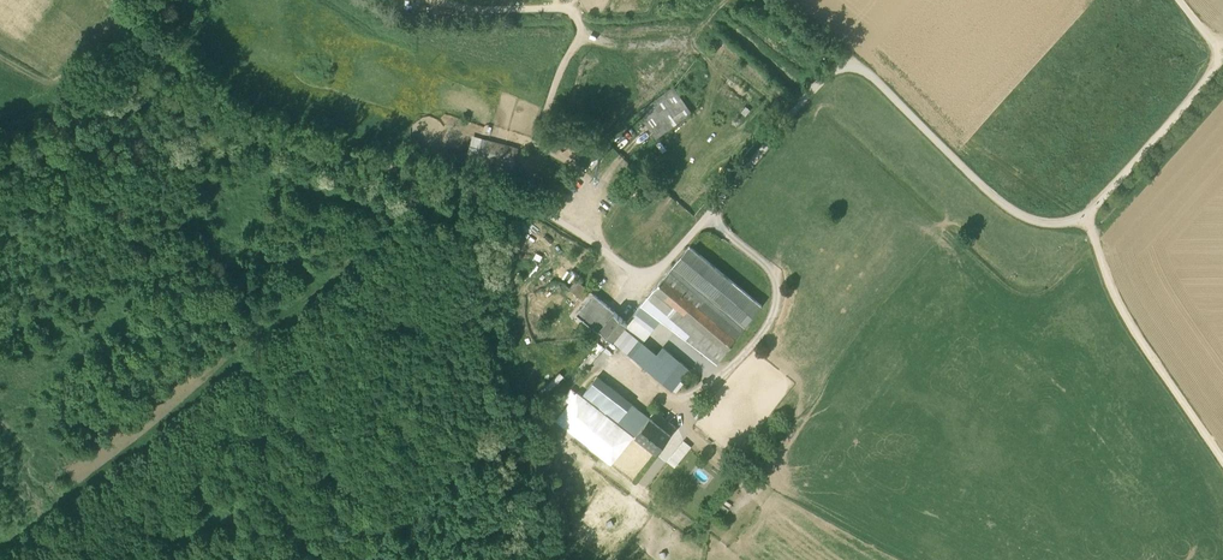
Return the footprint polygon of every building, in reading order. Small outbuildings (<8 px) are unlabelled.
[(675,88),(640,114),(658,139),(694,113),(675,88)] [(471,146),(466,162),(513,174),(519,149),(487,141),(485,149),(471,146)] [(729,318),(743,330),(763,305),(689,245),(670,268),(673,271),(706,298),(729,318)] [(654,288),(655,289),(665,277),(666,279),(673,271),(670,268),(654,288)] [(706,298),(673,271),(666,279),(699,306),(706,298)] [(666,279),(665,277),(655,289),(713,338),(723,326),(699,306),(666,279)] [(570,290),(582,300),(590,290),(577,280),(570,290)] [(718,364),(728,351),(713,338),(655,289),(654,288),(641,305),(661,320),(718,364)] [(628,321),(595,294),(578,314),(599,333),(602,329),(613,339),(623,327),(628,321)] [(729,318),(706,298),(699,306),(723,326),(729,318)] [(641,305),(628,321),(623,327),(642,343),(661,320),(641,305)] [(743,330),(729,318),(723,326),(713,338),(728,351),(743,330)] [(642,343),(623,327),(613,339),(639,361),(649,349),(642,343)] [(665,362),(649,349),(639,361),(655,374),(665,362)] [(671,353),(665,362),(655,374),(673,389),(688,371),(671,353)] [(583,395),(636,436),(651,417),(599,376),(583,395)] [(636,436),(583,395),(577,390),(555,419),(614,465),(636,436)] [(664,416),(659,423),(673,434),(678,427),(664,416)] [(651,417),(636,436),(658,453),(673,434),(659,423),(651,417)] [(669,460),(677,467),(695,446),(687,439),(669,460)]
